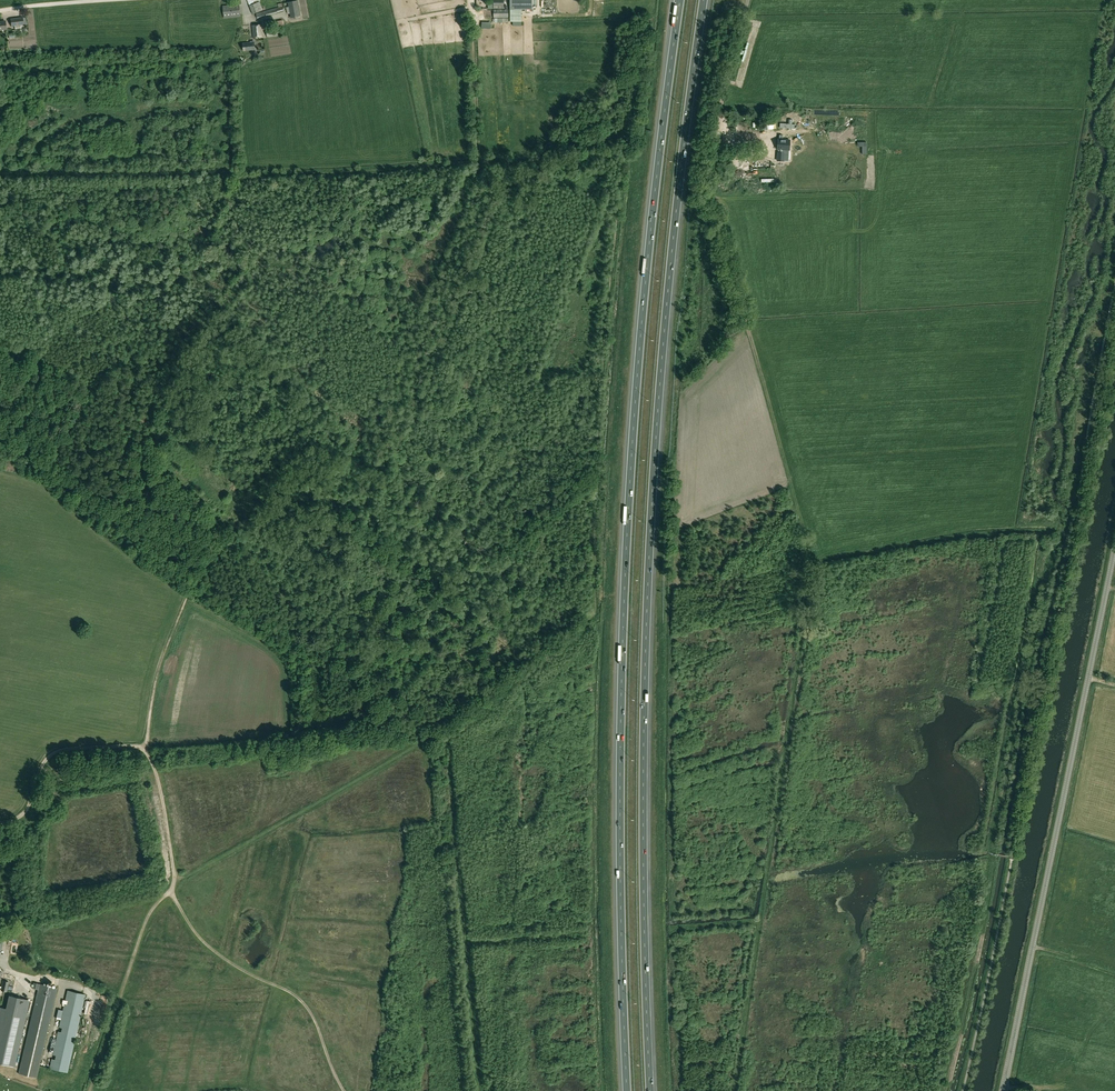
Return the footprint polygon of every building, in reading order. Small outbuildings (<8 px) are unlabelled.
[(249,6),(253,14),(263,10),(260,2),(259,2),(258,0),(247,0),(249,6)] [(493,9),(504,9),(504,0),(493,0),(493,9)] [(510,9),(532,9),(533,0),(510,0),(510,9)] [(546,12),(556,12),(555,0),(551,0),(551,2),(546,2),(546,12)] [(291,13),(291,18),(300,16),(297,1),(288,2),(289,7),(287,8),(288,14),(291,13)] [(239,4),(223,6),(224,18),(241,16),(239,4)] [(257,18),(284,11),(283,6),(256,13),(257,18)] [(26,17),(23,18),(23,17),(10,19),(11,26),(15,26),(15,29),(21,28),(21,25),(24,25),(27,25),(26,17)] [(752,28),(750,38),(759,40),(762,28),(763,28),(765,21),(756,19),(755,25),(751,24),(750,28),(752,28)] [(252,25),(253,37),(263,37),(261,24),(252,25)] [(278,28),(266,30),(267,37),(279,36),(278,28)] [(255,49),(254,42),(243,43),(244,51),(255,49)] [(742,65),(741,64),(738,78),(747,80),(752,63),(743,60),(742,65)] [(777,153),(777,161),(784,161),(784,153),(783,153),(783,150),(789,150),(790,140),(778,139),(777,149),(779,150),(779,153),(777,153)] [(866,142),(858,142),(858,146),(862,146),(862,154),(866,154),(866,142)] [(7,992),(9,982),(3,980),(1,990),(7,992)] [(37,1078),(57,988),(34,983),(32,988),(38,989),(19,1073),(37,1078)] [(54,1059),(51,1059),(49,1068),(68,1073),(85,994),(67,990),(65,1001),(68,1001),(67,1006),(64,1005),(59,1028),(62,1028),(61,1034),(58,1033),(53,1055),(55,1055),(54,1059)] [(0,1007),(0,1009),(0,1063),(15,1067),(28,1014),(31,1000),(10,996),(7,1009),(0,1007)]
